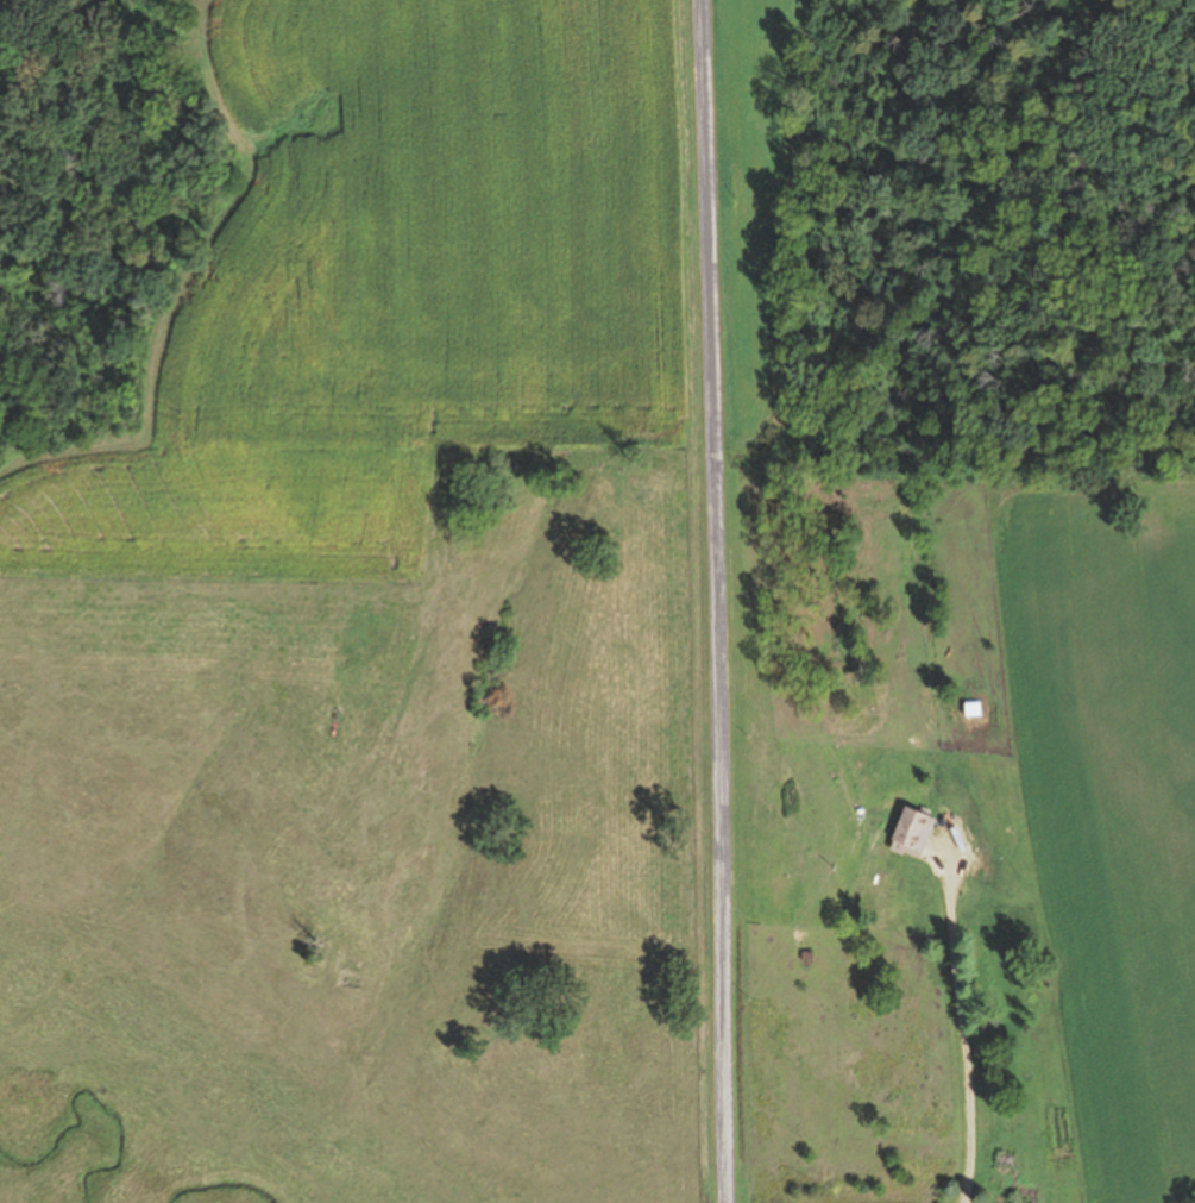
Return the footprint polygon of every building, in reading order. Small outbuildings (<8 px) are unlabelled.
[(937,820),(905,808),(889,849),(921,861),(937,820)]
